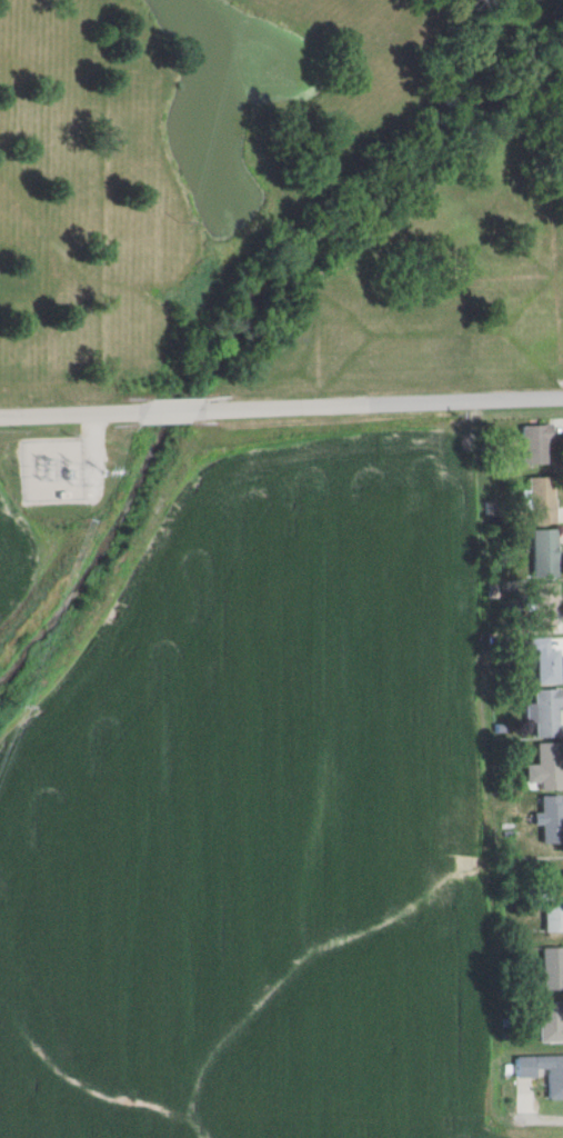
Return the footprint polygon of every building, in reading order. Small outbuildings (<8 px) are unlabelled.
[(546,466),(546,426),(518,426),(518,466),(546,466)] [(551,479),(524,479),(524,525),(551,525),(551,479)] [(529,579),(553,579),(553,531),(529,531),(529,579)] [(555,633),(554,584),(528,585),(529,634),(555,633)] [(547,639),(533,639),(533,686),(557,686),(557,650),(547,650),(547,639)] [(532,738),(556,738),(556,691),(532,691),(532,738)] [(535,790),(559,790),(559,745),(535,745),(535,790)] [(559,845),(559,797),(539,797),(539,845),(559,845)] [(542,933),(562,933),(562,889),(542,889),(542,933)] [(541,948),(541,991),(562,991),(562,948),(541,948)] [(562,1044),(562,1003),(537,1003),(537,1044),(562,1044)] [(512,1078),(545,1078),(545,1101),(562,1101),(562,1057),(512,1058),(512,1078)]
